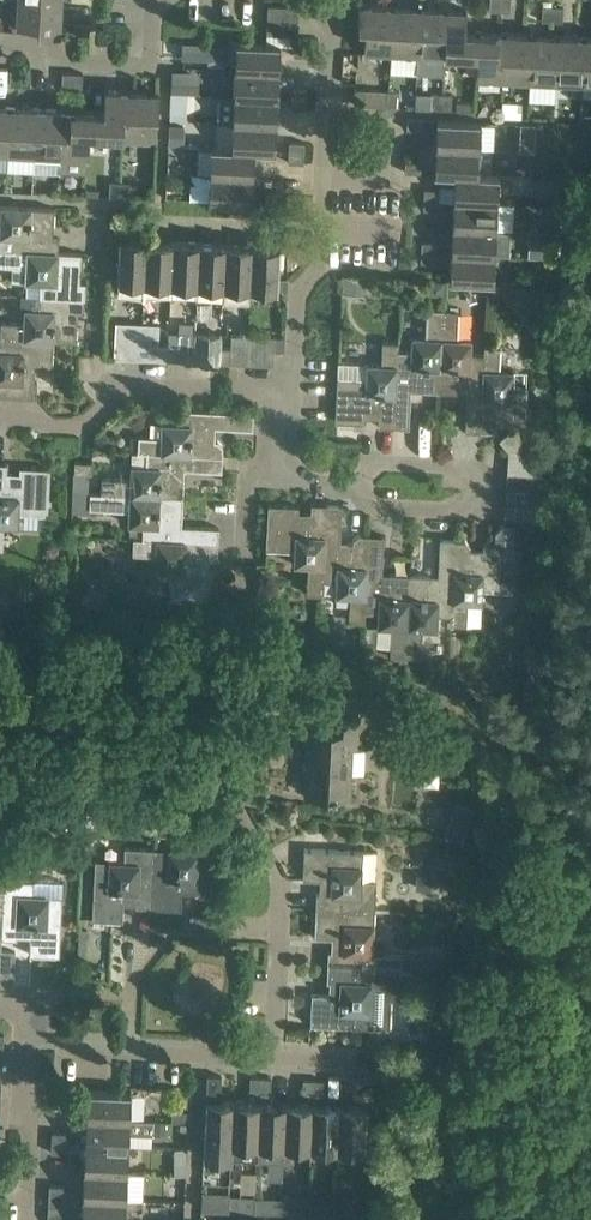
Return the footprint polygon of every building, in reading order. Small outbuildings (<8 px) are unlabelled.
[(11,23),(38,23),(38,32),(60,32),(62,5),(39,4),(39,0),(12,0),(11,23)] [(500,0),(490,0),(489,9),(500,10),(500,0)] [(500,10),(510,10),(511,0),(500,0),(500,10)] [(384,54),(386,4),(359,3),(358,25),(365,26),(364,53),(384,54)] [(268,4),(267,19),(299,20),(300,5),(268,4)] [(410,55),(413,5),(386,4),(384,54),(410,55)] [(542,20),(552,20),(553,5),(543,4),(542,20)] [(440,7),(413,5),(410,55),(437,56),(440,7)] [(563,5),(553,5),(552,20),(563,21),(563,5)] [(440,7),(437,56),(464,57),(465,29),(466,8),(440,7)] [(299,20),(267,19),(267,33),(298,35),(299,20)] [(90,23),(75,22),(74,33),(90,34),(90,23)] [(493,31),(465,29),(464,57),(472,57),(472,51),(477,51),(475,80),(491,81),(493,31)] [(521,32),(493,31),(491,81),(519,82),(521,32)] [(521,32),(519,82),(547,83),(549,33),(521,32)] [(577,35),(549,33),(547,83),(574,84),(577,35)] [(574,84),(583,85),(583,80),(590,80),(590,36),(577,35),(574,84)] [(183,57),(212,59),(213,40),(184,38),(183,57)] [(236,68),(279,70),(281,44),(237,41),(236,68)] [(293,55),(309,56),(310,45),(294,44),(293,55)] [(199,91),(200,67),(171,67),(170,115),(186,116),(187,91),(199,91)] [(10,84),(20,84),(21,69),(11,68),(10,84)] [(278,97),(279,70),(236,68),(234,95),(278,97)] [(21,69),(20,84),(31,85),(31,69),(21,69)] [(62,87),(72,87),(73,72),(63,71),(62,87)] [(73,72),(72,87),(83,87),(83,72),(73,72)] [(292,87),(292,98),(307,98),(307,88),(292,87)] [(96,138),(121,139),(123,111),(130,111),(131,90),(105,88),(104,110),(97,110),(96,131),(96,138)] [(388,105),(389,89),(355,88),(354,103),(388,105)] [(400,90),(389,89),(388,105),(399,105),(400,90)] [(123,111),(121,139),(150,140),(151,114),(158,114),(159,91),(131,90),(130,111),(123,111)] [(441,108),(442,94),(432,93),(431,107),(441,108)] [(278,97),(234,95),(220,94),(218,121),(233,121),(276,124),(278,97)] [(452,94),(442,94),(441,108),(452,108),(452,94)] [(307,98),(292,98),(291,108),(307,109),(307,98)] [(522,117),(522,100),(502,99),(502,117),(522,117)] [(7,155),(9,127),(16,127),(18,105),(0,104),(0,154),(7,155)] [(44,107),(18,105),(16,127),(9,127),(7,155),(34,156),(35,129),(43,129),(44,107)] [(34,156),(60,158),(62,130),(69,130),(70,108),(44,107),(43,129),(35,129),(34,156)] [(97,110),(70,108),(69,130),(62,130),(60,158),(61,158),(60,170),(87,171),(89,131),(96,131),(97,110)] [(423,118),(407,117),(407,128),(422,128),(423,118)] [(437,119),(436,145),(480,148),(481,121),(437,119)] [(275,150),(276,124),(233,121),(232,147),(231,148),(255,149),(275,150)] [(534,148),(536,123),(518,122),(516,147),(534,148)] [(184,144),(185,124),(169,123),(168,143),(184,144)] [(290,140),(289,151),(304,151),(305,141),(290,140)] [(435,172),(455,174),(498,176),(499,173),(478,172),(480,148),(436,145),(435,172)] [(253,176),(255,149),(231,148),(232,147),(212,146),(210,174),(253,176)] [(304,162),(304,151),(289,151),(289,161),(304,162)] [(421,161),(406,160),(405,171),(420,171),(421,161)] [(253,176),(210,174),(209,200),(252,202),(253,176)] [(455,174),(454,200),(497,202),(498,176),(455,174)] [(558,195),(559,179),(541,178),(540,194),(558,195)] [(120,196),(120,180),(110,180),(109,195),(120,196)] [(131,181),(120,180),(120,196),(130,196),(131,181)] [(425,187),(424,198),(440,198),(440,188),(425,187)] [(282,204),(282,193),(267,192),(266,203),(282,204)] [(440,198),(424,198),(424,208),(439,209),(440,198)] [(452,226),(496,229),(497,202),(454,200),(452,226)] [(58,251),(59,236),(54,236),(55,207),(0,204),(0,221),(1,221),(0,235),(14,235),(14,249),(58,251)] [(452,226),(451,253),(494,255),(496,229),(452,226)] [(144,282),(146,238),(120,237),(118,281),(119,281),(119,293),(143,298),(144,282)] [(170,296),(171,283),(173,240),(146,238),(144,282),(143,298),(170,296)] [(171,283),(198,285),(200,241),(173,240),(171,283)] [(422,240),(422,251),(437,252),(438,241),(422,240)] [(200,241),(198,285),(225,286),(227,242),(200,241)] [(542,256),(557,257),(558,242),(543,241),(542,256)] [(225,286),(251,287),(254,244),(227,242),(225,286)] [(254,244),(251,287),(278,289),(280,245),(254,244)] [(81,252),(58,251),(14,249),(6,249),(5,264),(13,265),(12,279),(27,280),(42,281),(41,295),(85,297),(85,281),(80,281),(81,252)] [(437,262),(437,252),(422,251),(421,261),(437,262)] [(494,255),(451,253),(450,279),(493,282),(494,255)] [(366,275),(342,274),(341,290),(365,292),(366,275)] [(432,294),(445,294),(445,279),(432,279),(432,294)] [(535,291),(519,306),(530,318),(546,302),(535,291)] [(84,313),(85,297),(41,295),(40,309),(25,308),(24,323),(2,322),(1,335),(53,339),(77,340),(78,313),(84,313)] [(413,352),(399,351),(394,426),(409,426),(411,389),(438,390),(442,309),(430,308),(428,336),(414,335),(413,352)] [(466,429),(480,430),(485,354),(471,353),(471,338),(456,337),(458,309),(442,309),(438,390),(467,392),(466,429)] [(140,358),(142,322),(116,321),(114,357),(140,358)] [(160,323),(142,322),(140,358),(166,359),(167,344),(159,344),(160,323)] [(179,345),(167,344),(166,359),(194,361),(196,333),(179,332),(179,345)] [(211,334),(196,333),(194,361),(220,362),(221,347),(210,347),(211,334)] [(231,357),(247,358),(248,334),(232,333),(232,348),(221,347),(220,362),(231,362),(231,357)] [(248,334),(247,358),(247,363),(274,365),(275,335),(248,334)] [(1,335),(0,335),(0,395),(37,396),(37,380),(32,380),(32,377),(35,377),(35,367),(52,368),(53,339),(1,335)] [(394,426),(399,351),(399,341),(383,340),(382,363),(367,362),(367,377),(338,375),(336,420),(366,422),(366,416),(379,416),(379,425),(394,426)] [(485,354),(480,430),(491,430),(496,425),(497,422),(509,423),(509,428),(499,438),(508,448),(524,448),(527,385),(514,384),(514,370),(500,369),(501,345),(485,344),(485,354)] [(138,451),(147,451),(223,454),(223,445),(218,439),(216,439),(216,426),(253,428),(254,412),(178,408),(177,423),(163,422),(162,436),(139,435),(138,451)] [(94,449),(109,449),(109,434),(95,434),(94,449)] [(223,454),(147,451),(146,464),(132,464),(131,478),(102,477),(101,492),(184,495),(185,468),(222,470),(223,454)] [(92,461),(75,460),(74,472),(91,473),(92,461)] [(3,548),(5,524),(19,525),(19,511),(48,512),(50,467),(20,466),(20,472),(7,471),(8,462),(0,462),(0,547),(3,548)] [(507,472),(506,486),(541,488),(542,474),(507,472)] [(73,490),(74,490),(89,491),(89,476),(74,475),(73,490)] [(541,488),(506,486),(506,501),(541,503),(541,488)] [(184,495),(101,492),(91,492),(90,507),(101,508),(129,509),(128,523),(143,524),(143,537),(219,541),(219,526),(182,524),(184,495)] [(323,578),(326,503),(312,502),(311,511),(299,510),(299,504),(268,503),(266,547),(295,549),(294,563),(308,563),(307,592),(322,593),(323,578)] [(343,504),(326,503),(323,578),(337,579),(336,594),(350,594),(349,617),(364,618),(365,609),(369,534),(359,533),(354,538),(353,542),(340,541),(343,504)] [(455,538),(451,613),(452,613),(451,622),(467,623),(468,600),(482,601),(483,587),(513,589),(516,526),(501,525),(496,530),(495,543),(483,543),(483,551),(476,551),(476,548),(471,548),(471,545),(466,539),(455,538)] [(391,654),(407,655),(411,573),(382,572),(384,535),(369,534),(365,609),(379,610),(378,624),(392,625),(391,654)] [(219,541),(143,537),(134,537),(134,552),(156,553),(155,568),(169,569),(168,598),(213,600),(214,570),(209,569),(209,557),(218,557),(219,541)] [(438,613),(451,613),(455,538),(440,538),(439,575),(411,573),(407,655),(422,655),(423,627),(437,627),(438,613)] [(87,585),(82,600),(82,602),(102,609),(108,592),(87,585)] [(330,730),(309,729),(306,793),(350,794),(352,732),(359,732),(360,714),(331,713),(330,730)] [(438,786),(439,771),(425,770),(424,785),(438,786)] [(34,818),(35,804),(18,801),(16,816),(34,818)] [(9,805),(0,804),(0,819),(7,820),(9,805)] [(101,807),(85,807),(85,828),(101,828),(101,807)] [(471,813),(453,808),(446,834),(463,839),(471,813)] [(154,846),(151,906),(182,908),(183,891),(195,892),(195,894),(211,895),(214,836),(183,834),(183,848),(154,846)] [(151,906),(154,846),(124,845),(123,859),(96,858),(93,918),(123,919),(124,902),(137,903),(136,906),(151,906)] [(316,907),(376,910),(377,879),(363,879),(364,850),(305,847),(303,878),(320,878),(320,891),(317,891),(316,907)] [(416,887),(427,889),(430,875),(418,873),(416,887)] [(5,877),(2,937),(18,938),(18,935),(30,935),(29,952),(60,954),(63,894),(35,892),(35,878),(5,877)] [(329,950),(328,965),(402,969),(403,953),(374,952),(376,910),(316,907),(315,936),(332,937),(332,950),(329,950)] [(225,930),(226,915),(191,913),(190,928),(225,930)] [(1,949),(0,982),(0,984),(14,985),(16,950),(1,949)] [(413,969),(413,970),(418,971),(419,956),(409,955),(409,969),(413,969)] [(409,969),(402,969),(328,965),(327,993),(312,992),(311,1023),(390,1027),(391,999),(406,999),(413,970),(413,969),(409,969)] [(369,1066),(358,1065),(357,1081),(368,1081),(369,1066)] [(218,1090),(218,1074),(208,1074),(207,1089),(218,1090)] [(250,1091),(260,1092),(261,1076),(251,1076),(250,1091)] [(272,1077),(261,1076),(260,1092),(271,1092),(272,1077)] [(313,1094),(314,1079),(304,1078),(303,1094),(313,1094)] [(324,1079),(314,1079),(313,1094),(324,1095),(324,1079)] [(88,1089),(87,1115),(130,1117),(131,1091),(88,1089)] [(191,1094),(178,1094),(177,1104),(190,1105),(191,1094)] [(231,1158),(234,1100),(207,1099),(204,1156),(231,1158)] [(258,1159),(259,1144),(258,1144),(260,1101),(234,1100),(231,1158),(258,1159)] [(284,1160),(284,1145),(286,1102),(260,1101),(258,1144),(259,1144),(258,1159),(284,1160)] [(286,1102),(284,1145),(310,1147),(312,1103),(286,1102)] [(310,1147),(337,1148),(339,1104),(312,1103),(310,1147)] [(339,1104),(337,1148),(365,1149),(366,1105),(339,1104)] [(172,1121),(186,1121),(187,1110),(172,1110),(172,1121)] [(130,1118),(130,1117),(87,1115),(86,1142),(129,1144),(129,1132),(153,1133),(154,1120),(130,1118)] [(155,1120),(154,1132),(165,1132),(166,1120),(155,1120)] [(52,1131),(52,1141),(67,1142),(68,1132),(52,1131)] [(67,1152),(67,1142),(52,1141),(51,1152),(67,1152)] [(84,1168),(128,1171),(129,1144),(86,1142),(84,1168)] [(189,1146),(177,1146),(176,1162),(188,1162),(189,1146)] [(84,1168),(83,1195),(126,1197),(128,1171),(84,1168)] [(50,1184),(49,1194),(65,1195),(65,1185),(50,1184)] [(229,1194),(229,1192),(202,1191),(202,1208),(229,1208),(229,1194)] [(64,1205),(65,1195),(49,1194),(49,1205),(64,1205)] [(126,1197),(83,1195),(82,1219),(125,1219),(126,1197)] [(338,1214),(361,1214),(361,1198),(338,1197),(338,1214)] [(295,1199),(282,1198),(282,1212),(295,1212),(295,1199)] [(307,1200),(307,1213),(334,1213),(334,1201),(307,1200)]
